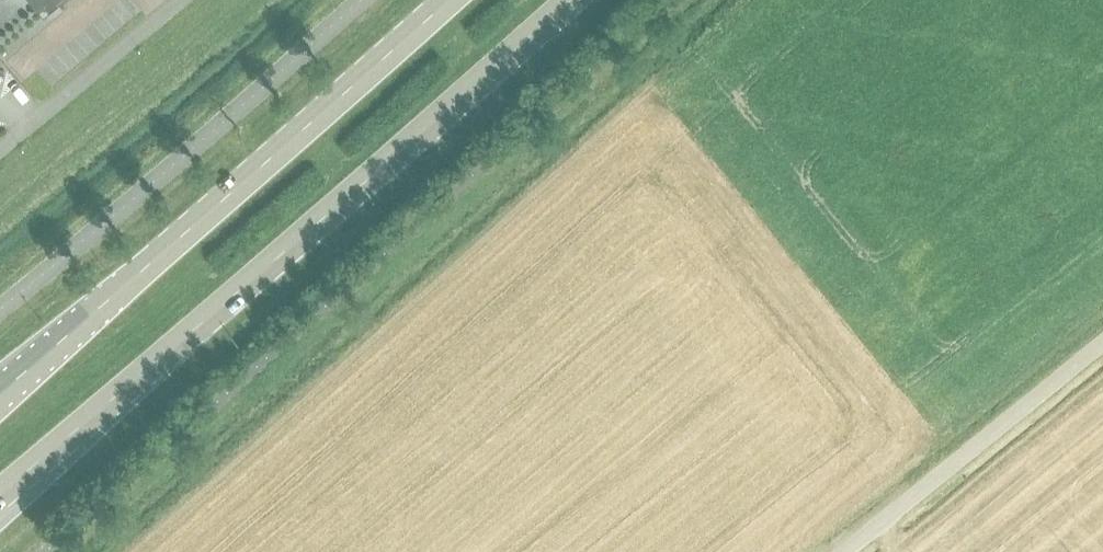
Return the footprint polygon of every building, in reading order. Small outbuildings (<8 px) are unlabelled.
[(44,13),(59,0),(33,0),(44,13)]
